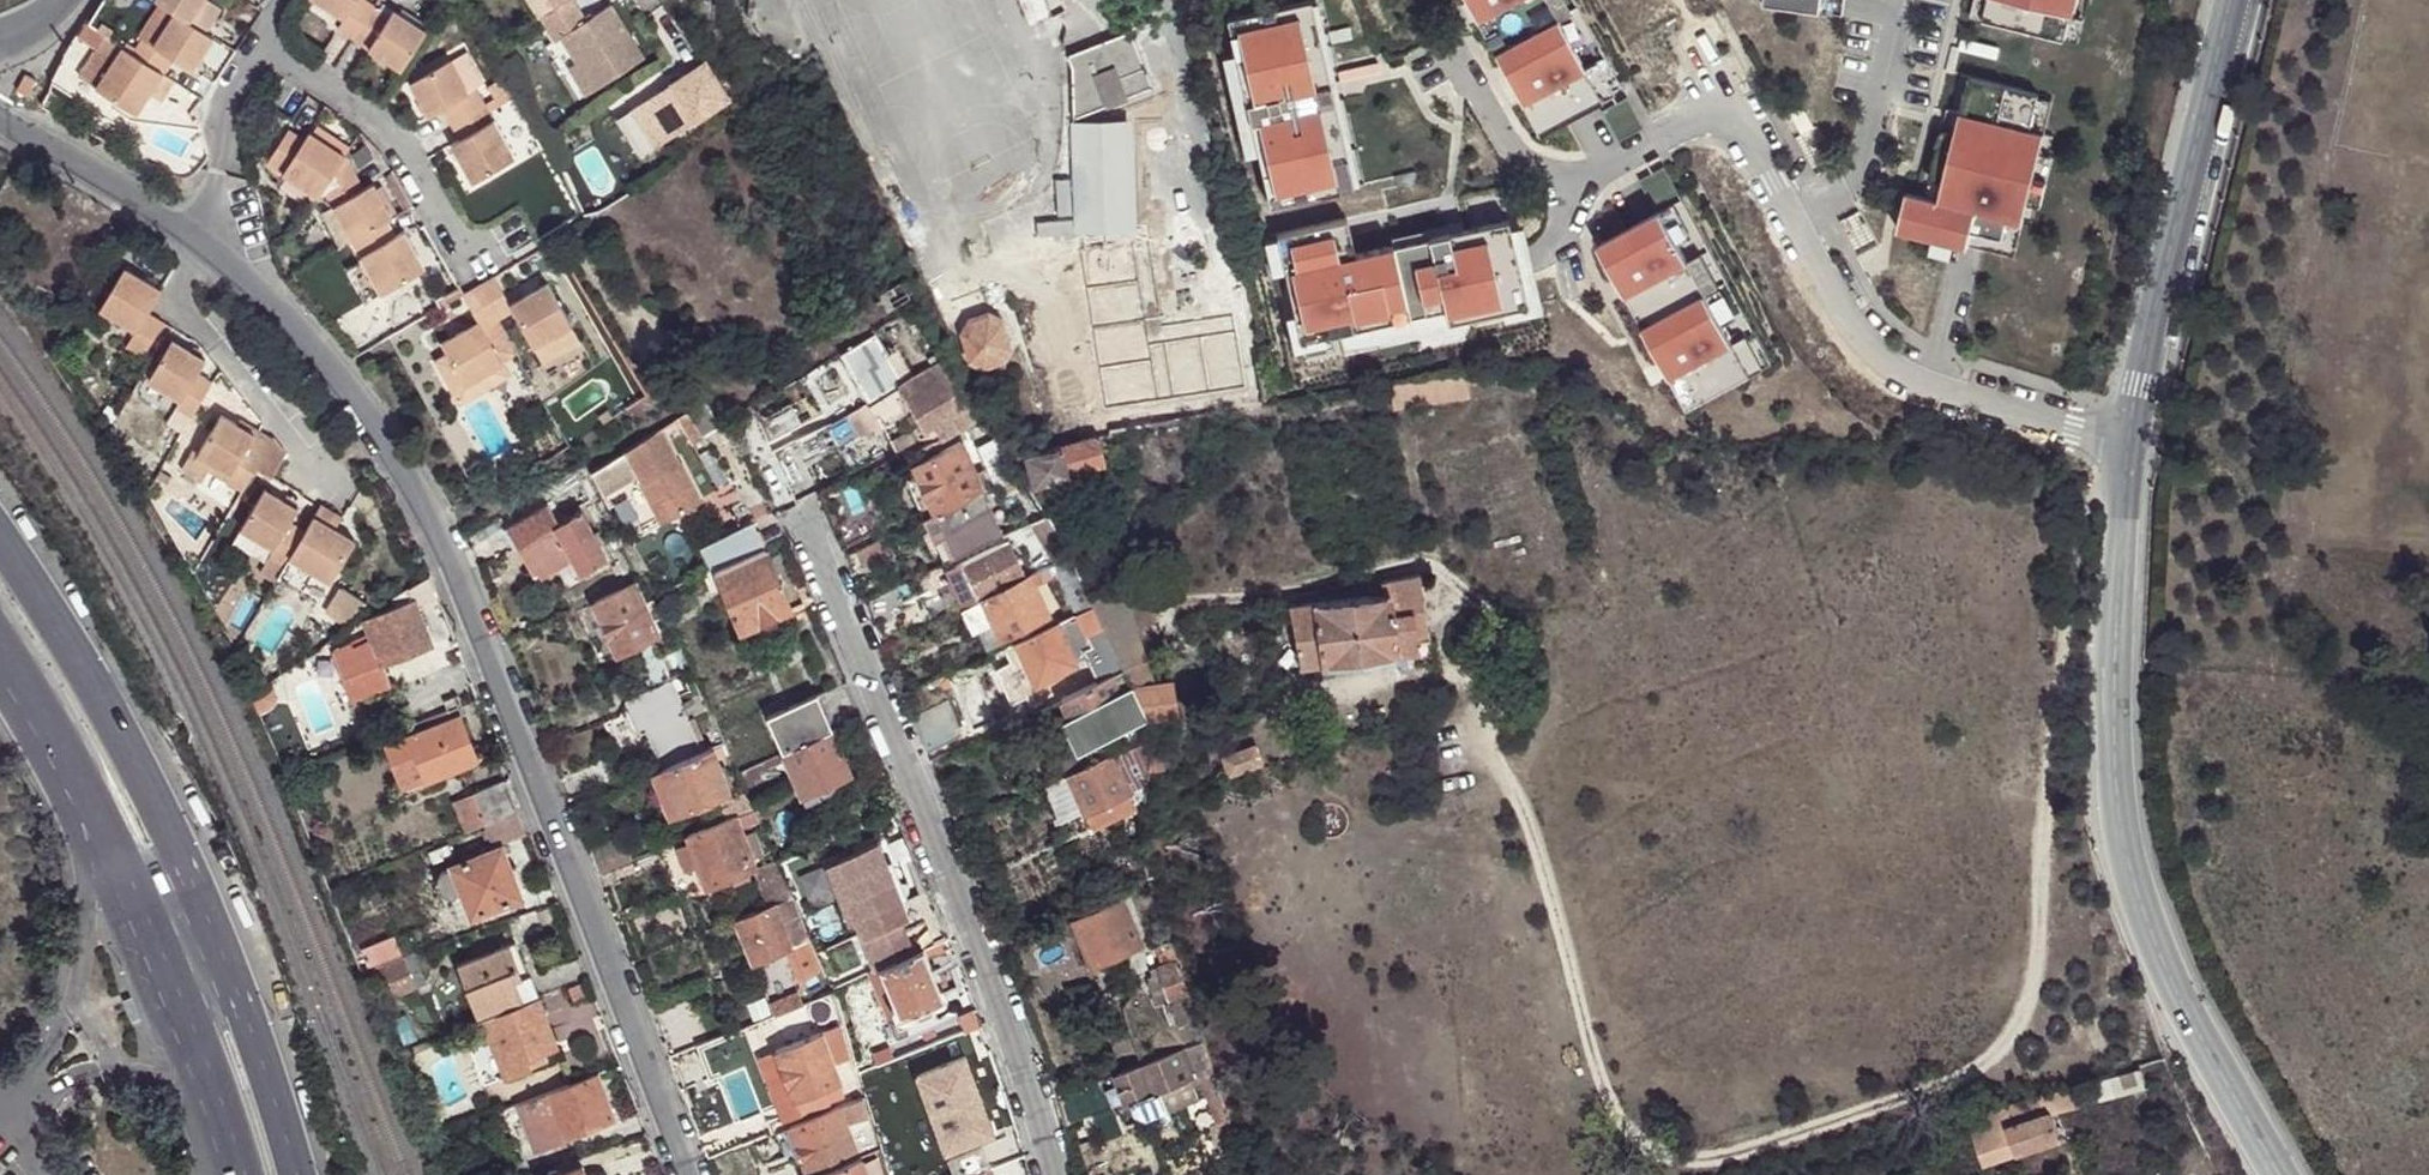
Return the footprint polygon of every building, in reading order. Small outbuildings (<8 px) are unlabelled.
[(133,52),(165,73),(173,62),(192,73),(216,37),(205,31),(160,0),(154,0),(153,2),(162,8),(133,52)] [(205,31),(215,16),(201,5),(204,0),(160,0),(205,31)] [(201,5),(215,16),(222,6),(214,0),(204,0),(201,5)] [(371,9),(359,0),(311,0),(342,20),(336,30),(351,40),(371,9)] [(539,15),(563,0),(530,0),(539,15)] [(576,0),(570,0),(543,17),(557,40),(564,36),(580,61),(564,70),(581,99),(647,57),(614,4),(588,19),(576,0)] [(1052,16),(1065,11),(1061,0),(1045,0),(1052,16)] [(1599,103),(1580,69),(1572,54),(1543,0),(1465,0),(1539,136),(1599,103)] [(1572,54),(1586,46),(1561,0),(1543,0),(1572,54)] [(1765,6),(1818,16),(1822,0),(1765,0),(1765,6)] [(1991,0),(1975,0),(1970,19),(1986,22),(1991,0)] [(1986,22),(2064,42),(2069,19),(2077,21),(2082,0),(1991,0),(1986,22)] [(1314,4),(1228,23),(1236,58),(1257,151),(1269,208),(1355,189),(1314,4)] [(386,18),(371,9),(351,40),(398,72),(424,33),(390,11),(386,18)] [(2085,23),(2077,21),(2069,19),(2064,42),(2079,46),(2085,23)] [(94,48),(74,77),(92,89),(123,45),(109,36),(97,27),(86,20),(76,34),(94,48)] [(101,22),(97,27),(109,36),(113,30),(101,22)] [(1076,68),(1077,121),(1152,89),(1132,34),(1070,57),(1076,68)] [(123,45),(92,89),(133,118),(151,92),(162,99),(175,81),(165,73),(133,52),(123,45)] [(1257,151),(1236,58),(1222,61),(1243,154),(1257,151)] [(634,107),(657,146),(733,100),(709,61),(634,107)] [(447,125),(483,105),(474,89),(465,94),(447,62),(407,84),(426,118),(439,111),(447,125)] [(1595,62),(1580,69),(1599,103),(1613,95),(1595,62)] [(23,72),(15,89),(25,94),(33,78),(23,72)] [(1972,79),(1940,204),(1911,197),(1902,232),(2013,261),(2025,217),(2041,156),(2046,137),(2033,134),(2042,96),(1972,79)] [(47,87),(39,102),(55,110),(62,94),(47,87)] [(2056,100),(2042,96),(2033,134),(2046,137),(2056,100)] [(512,159),(483,105),(447,125),(456,141),(448,146),(470,183),(512,159)] [(641,156),(657,146),(634,107),(618,117),(641,156)] [(1072,124),(1075,233),(1134,231),(1133,123),(1072,124)] [(310,136),(342,156),(346,150),(314,128),(310,136)] [(265,164),(314,198),(342,156),(310,136),(306,133),(302,141),(286,131),(265,164)] [(330,211),(348,240),(384,221),(390,218),(388,214),(374,190),(371,184),(362,189),(342,156),(314,198),(330,211)] [(2056,160),(2041,156),(2025,217),(2039,221),(2056,160)] [(374,190),(388,214),(394,211),(380,187),(374,190)] [(1674,210),(1661,217),(1675,242),(1688,236),(1674,210)] [(1661,217),(1660,215),(1598,249),(1688,413),(1750,379),(1732,347),(1720,324),(1687,264),(1675,242),(1661,217)] [(384,221),(348,240),(379,295),(421,270),(402,233),(393,238),(384,221)] [(1344,227),(1277,242),(1285,273),(1296,317),(1302,341),(1323,337),(1339,333),(1339,336),(1446,311),(1449,327),(1526,309),(1508,233),(1506,225),(1353,258),(1344,227)] [(1446,311),(1339,336),(1343,355),(1539,314),(1521,231),(1508,233),(1526,309),(1449,327),(1446,311)] [(1285,273),(1277,242),(1262,246),(1271,277),(1285,273)] [(1700,257),(1687,264),(1720,324),(1733,317),(1700,257)] [(144,313),(157,289),(120,267),(95,309),(132,331),(123,346),(141,356),(161,323),(144,313)] [(493,278),(477,288),(492,315),(509,306),(493,278)] [(545,285),(509,306),(533,349),(569,328),(545,285)] [(492,315),(477,288),(461,296),(477,324),(492,315)] [(990,312),(970,318),(962,332),(969,358),(985,367),(1005,361),(1012,346),(1005,321),(990,312)] [(500,365),(516,358),(492,315),(477,324),(500,365)] [(1302,341),(1296,317),(1282,322),(1291,355),(1326,348),(1323,337),(1302,341)] [(463,387),(500,365),(477,324),(439,346),(445,356),(463,387)] [(576,342),(569,328),(533,349),(539,362),(576,342)] [(158,339),(150,353),(158,357),(166,344),(158,339)] [(173,408),(188,417),(208,383),(193,373),(201,360),(168,340),(166,344),(158,357),(144,380),(177,400),(173,408)] [(897,384),(902,382),(877,340),(843,361),(868,402),(872,407),(902,392),(897,384)] [(1746,340),(1732,347),(1750,379),(1763,372),(1746,340)] [(508,379),(500,365),(463,387),(445,356),(433,363),(459,405),(508,379)] [(950,370),(944,357),(911,376),(902,382),(897,384),(902,392),(950,370)] [(1106,405),(1108,434),(1114,431),(1118,429),(1273,402),(1264,359),(1103,384),(1104,390),(1106,405)] [(823,369),(820,364),(797,378),(800,383),(823,369)] [(955,382),(950,370),(902,392),(912,411),(914,414),(919,411),(929,406),(940,425),(959,414),(965,427),(971,425),(981,420),(955,382)] [(1095,407),(1106,405),(1104,390),(1093,391),(1095,407)] [(912,411),(902,392),(872,407),(878,419),(882,416),(890,424),(912,411)] [(706,400),(688,411),(705,434),(722,421),(706,400)] [(694,442),(705,434),(688,411),(676,418),(694,442)] [(929,430),(919,411),(914,414),(924,433),(929,430)] [(223,480),(239,490),(252,469),(270,438),(255,429),(252,434),(237,425),(218,413),(194,452),(227,473),(223,480)] [(252,434),(255,429),(240,420),(237,425),(252,434)] [(986,428),(981,420),(971,425),(975,431),(986,428)] [(838,453),(825,428),(797,442),(807,466),(838,453)] [(676,462),(659,429),(627,449),(638,470),(643,480),(641,482),(652,502),(690,482),(678,461),(676,462)] [(1064,445),(1071,473),(1107,463),(1099,435),(1064,445)] [(282,452),(270,438),(252,469),(267,477),(282,452)] [(939,512),(982,491),(961,443),(941,452),(931,456),(913,465),(916,473),(934,514),(939,512)] [(1064,445),(1027,454),(1035,483),(1071,473),(1064,445)] [(931,456),(941,452),(938,447),(929,451),(931,456)] [(638,470),(627,449),(609,460),(619,480),(638,470)] [(1011,464),(1007,458),(997,463),(1000,470),(1011,464)] [(619,480),(609,460),(590,472),(602,492),(619,480)] [(1011,464),(1000,470),(1006,480),(1007,479),(1018,474),(1011,464)] [(923,519),(934,514),(916,473),(904,477),(923,519)] [(1024,484),(1018,474),(1007,479),(1013,489),(1024,484)] [(700,502),(690,482),(652,502),(662,519),(700,502)] [(288,555),(303,529),(288,520),(295,508),(263,487),(239,527),(272,546),(267,554),(283,563),(288,555)] [(1002,535),(982,491),(939,512),(934,514),(954,557),(958,555),(1002,535)] [(338,513),(319,502),(303,529),(288,555),(312,569),(329,579),(353,538),(336,528),(331,525),(338,513)] [(567,565),(575,579),(607,560),(580,513),(552,528),(541,509),(506,530),(532,576),(536,574),(563,558),(567,565)] [(343,516),(338,513),(331,525),(336,528),(343,516)] [(954,557),(934,514),(923,519),(945,562),(954,557)] [(1071,556),(1044,516),(1009,532),(1029,562),(1048,552),(1055,564),(1071,556)] [(718,538),(728,562),(764,546),(754,521),(718,538)] [(1009,540),(961,561),(979,600),(981,598),(1025,577),(1009,540)] [(714,568),(721,586),(740,630),(762,621),(790,609),(764,546),(728,562),(714,568)] [(312,569),(288,555),(283,563),(275,576),(300,590),(312,569)] [(958,555),(954,557),(945,562),(944,563),(964,605),(970,603),(979,600),(961,561),(958,555)] [(1086,589),(1071,556),(1055,564),(1058,570),(1076,612),(1093,604),(1086,589)] [(540,581),(567,565),(563,558),(536,574),(540,581)] [(1058,570),(1055,564),(1029,575),(1034,584),(1054,575),(1053,572),(1058,570)] [(714,568),(704,572),(709,586),(710,591),(721,586),(714,568)] [(1034,584),(1029,575),(1025,577),(981,598),(991,622),(1000,641),(1049,618),(1034,584)] [(1387,593),(1396,654),(1417,651),(1416,640),(1428,638),(1419,575),(1379,581),(1381,594),(1387,593)] [(1143,713),(1145,717),(1179,711),(1174,682),(1157,685),(1145,651),(1122,579),(1086,589),(1093,604),(1102,625),(1118,658),(1123,671),(1143,713)] [(636,584),(595,602),(596,606),(619,654),(659,636),(652,620),(662,616),(654,600),(645,604),(636,584)] [(799,604),(811,599),(805,586),(793,590),(799,604)] [(414,600),(410,588),(391,599),(394,607),(414,600)] [(1313,603),(1322,664),(1322,667),(1396,657),(1396,654),(1387,593),(1381,594),(1313,603)] [(970,603),(964,605),(961,607),(972,631),(982,627),(991,622),(981,598),(979,600),(970,603)] [(431,644),(414,600),(394,607),(364,619),(372,640),(380,663),(382,663),(431,644)] [(1298,667),(1322,664),(1313,603),(1288,606),(1298,667)] [(1102,625),(1093,604),(1076,612),(1085,631),(1086,633),(1102,625)] [(619,654),(596,606),(587,610),(609,658),(619,654)] [(794,618),(790,609),(762,621),(765,630),(794,618)] [(1085,631),(1076,612),(1058,619),(1064,632),(1072,630),(1075,637),(1085,631)] [(1064,632),(1058,619),(1014,641),(1035,686),(1079,665),(1064,632)] [(765,630),(762,621),(740,630),(746,646),(768,637),(765,630)] [(1000,641),(991,622),(982,627),(989,645),(1000,641)] [(380,663),(372,640),(352,647),(357,659),(338,666),(350,700),(390,685),(382,663),(380,663)] [(1035,686),(1014,641),(1003,647),(1022,691),(1035,686)] [(662,771),(703,755),(659,657),(639,666),(649,690),(624,701),(639,735),(644,733),(662,771)] [(1123,671),(1118,658),(1113,661),(1102,665),(1107,677),(1110,676),(1123,671)] [(1096,683),(1107,677),(1102,665),(1101,665),(1090,669),(1096,683)] [(1143,713),(1123,671),(1110,676),(1130,719),(1143,713)] [(1130,719),(1110,676),(1107,677),(1096,683),(1062,699),(1082,742),(1130,719)] [(766,716),(781,752),(832,731),(817,695),(766,716)] [(451,720),(439,724),(409,736),(424,775),(426,780),(442,774),(477,761),(460,717),(466,715),(462,706),(447,711),(451,720)] [(447,711),(436,715),(439,724),(451,720),(447,711)] [(436,715),(397,731),(400,739),(409,736),(439,724),(436,715)] [(781,752),(788,766),(800,795),(850,775),(832,731),(781,752)] [(409,736),(400,739),(387,743),(403,783),(424,775),(409,736)] [(1148,753),(1151,737),(1132,745),(1136,756),(1148,753)] [(1221,756),(1229,776),(1261,764),(1254,745),(1221,756)] [(724,755),(722,747),(712,751),(716,758),(724,755)] [(716,758),(712,751),(703,755),(662,771),(678,814),(729,794),(716,758)] [(1148,754),(1145,773),(1176,768),(1176,751),(1148,754)] [(781,752),(741,769),(746,783),(788,766),(781,752)] [(1118,767),(1111,754),(1068,774),(1068,776),(1084,812),(1128,791),(1120,775),(1118,767)] [(678,814),(662,771),(654,774),(670,817),(678,814)] [(429,786),(426,780),(424,775),(403,783),(407,795),(429,786)] [(854,784),(850,775),(800,795),(805,805),(854,784)] [(1084,812),(1068,776),(1046,785),(1060,822),(1084,812)] [(473,790),(485,823),(516,811),(504,778),(473,790)] [(465,830),(485,823),(473,790),(453,798),(465,830)] [(753,812),(745,794),(736,797),(740,809),(734,813),(736,819),(748,814),(753,812)] [(517,812),(486,824),(488,829),(493,840),(495,847),(526,836),(517,812)] [(752,824),(748,814),(736,819),(739,829),(752,824)] [(739,829),(736,819),(686,839),(701,883),(704,890),(731,880),(750,872),(753,871),(749,859),(742,839),(739,829)] [(880,841),(894,836),(888,822),(875,828),(880,841)] [(493,840),(488,829),(483,831),(487,842),(493,840)] [(742,839),(749,859),(759,856),(752,836),(742,839)] [(701,883),(686,839),(658,849),(674,893),(701,883)] [(460,890),(471,917),(519,897),(501,848),(451,867),(460,890)] [(790,899),(774,861),(755,870),(771,907),(790,899)] [(440,892),(450,895),(460,890),(451,867),(441,871),(437,880),(440,892)] [(750,872),(731,880),(735,887),(753,879),(750,872)] [(1152,874),(1147,875),(1133,881),(1138,891),(1155,884),(1152,874)] [(1124,900),(1118,887),(1097,897),(1101,909),(1124,900)] [(460,922),(471,917),(460,890),(450,895),(460,922)] [(790,899),(771,907),(734,922),(752,963),(786,949),(805,941),(788,909),(790,899)] [(1142,944),(1124,900),(1101,909),(1076,920),(1094,963),(1142,944)] [(539,912),(543,924),(557,919),(553,907),(539,912)] [(1169,929),(1165,919),(1156,922),(1160,932),(1169,929)] [(892,961),(923,948),(916,929),(885,942),(892,961)] [(393,962),(402,958),(394,939),(359,952),(367,972),(376,969),(384,966),(393,962)] [(807,939),(805,941),(786,949),(803,977),(818,971),(822,968),(807,939)] [(1179,960),(1173,941),(1164,944),(1160,945),(1165,964),(1179,960)] [(515,945),(510,947),(521,978),(527,976),(515,945)] [(457,967),(478,1022),(485,1020),(527,1003),(518,979),(521,978),(510,947),(457,967)] [(892,961),(880,965),(897,1009),(901,1016),(944,999),(924,947),(923,948),(892,961)] [(402,958),(414,989),(425,984),(413,954),(402,958)] [(390,981),(396,996),(409,991),(414,989),(402,958),(393,962),(384,966),(390,981)] [(1197,1016),(1179,960),(1165,964),(1161,966),(1163,974),(1172,1001),(1169,1002),(1171,1008),(1169,1009),(1172,1017),(1174,1017),(1176,1023),(1197,1016)] [(382,984),(390,981),(384,966),(376,969),(382,984)] [(1158,1005),(1169,1002),(1172,1001),(1163,974),(1149,978),(1158,1005)] [(518,979),(527,1003),(537,999),(527,976),(521,978),(518,979)] [(373,988),(379,1003),(396,996),(390,981),(382,984),(373,988)] [(583,981),(569,987),(575,1001),(588,995),(583,981)] [(527,1003),(485,1020),(506,1075),(532,1067),(528,1056),(555,1046),(537,999),(527,1003)] [(949,1010),(944,999),(901,1016),(905,1028),(942,1013),(949,1010)] [(878,1003),(861,1008),(867,1030),(885,1025),(878,1003)] [(901,1016),(897,1009),(892,1012),(895,1018),(901,1016)] [(849,1041),(842,1018),(826,1024),(835,1045),(849,1041)] [(1200,1026),(1198,1020),(1191,1022),(1194,1028),(1200,1026)] [(796,1100),(841,1083),(821,1031),(776,1049),(796,1100)] [(1205,1041),(1184,1049),(1195,1077),(1201,1080),(1234,1174),(1248,1174),(1205,1041)] [(528,1056),(532,1067),(559,1056),(555,1046),(528,1056)] [(712,1078),(746,1065),(739,1049),(705,1062),(712,1078)] [(1195,1077),(1184,1049),(1119,1073),(1129,1102),(1133,1101),(1137,1111),(1151,1117),(1170,1110),(1163,1090),(1192,1078),(1195,1077)] [(2136,1082),(2133,1068),(2108,1075),(2112,1090),(2136,1082)] [(546,1094),(563,1138),(613,1118),(596,1074),(546,1094)] [(1163,1090),(1170,1110),(1199,1099),(1192,1078),(1163,1090)] [(2082,1102),(2077,1083),(2052,1090),(2058,1109),(2082,1102)] [(2058,1109),(2052,1090),(2042,1093),(2043,1095),(2003,1108),(2010,1127),(2054,1113),(2058,1111),(2058,1109)] [(546,1094),(518,1104),(536,1148),(563,1138),(546,1094)] [(871,1118),(866,1097),(844,1105),(852,1124),(871,1118)] [(839,1107),(780,1131),(787,1150),(799,1146),(804,1158),(811,1174),(815,1174),(859,1158),(839,1107)] [(2010,1127),(2003,1108),(1972,1118),(1977,1136),(2010,1127)] [(2054,1113),(2010,1127),(2017,1153),(2063,1140),(2054,1113)] [(2010,1127),(1977,1136),(1986,1162),(2017,1153),(2010,1127)] [(799,1146),(787,1150),(788,1153),(792,1163),(804,1158),(799,1146)] [(954,1174),(975,1174),(985,1171),(990,1169),(982,1148),(949,1161),(954,1174)] [(859,1158),(815,1174),(869,1174),(862,1157),(859,1158)] [(574,1170),(572,1163),(547,1171),(549,1174),(560,1174),(574,1170)] [(574,1170),(560,1174),(586,1174),(583,1167),(574,1170)]
